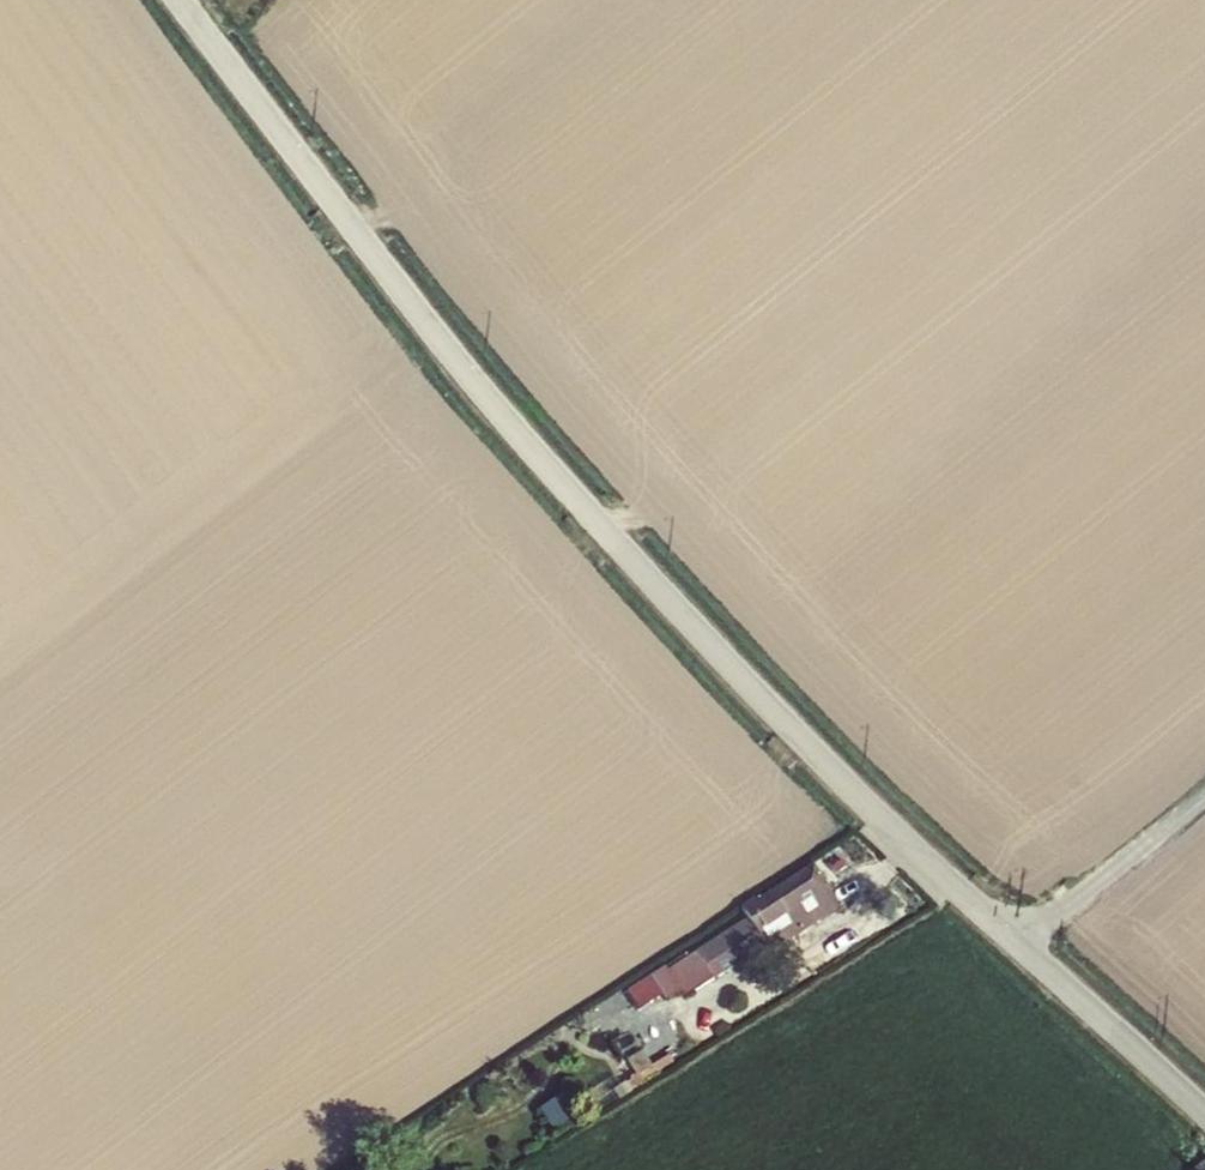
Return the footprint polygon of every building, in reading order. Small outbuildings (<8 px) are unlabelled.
[(844,862),(833,870),(837,876),(849,868),(844,862)] [(756,898),(742,907),(752,924),(702,957),(715,976),(738,961),(739,964),(767,946),(759,933),(784,916),(786,919),(829,891),(814,869),(760,905),(756,898)]
